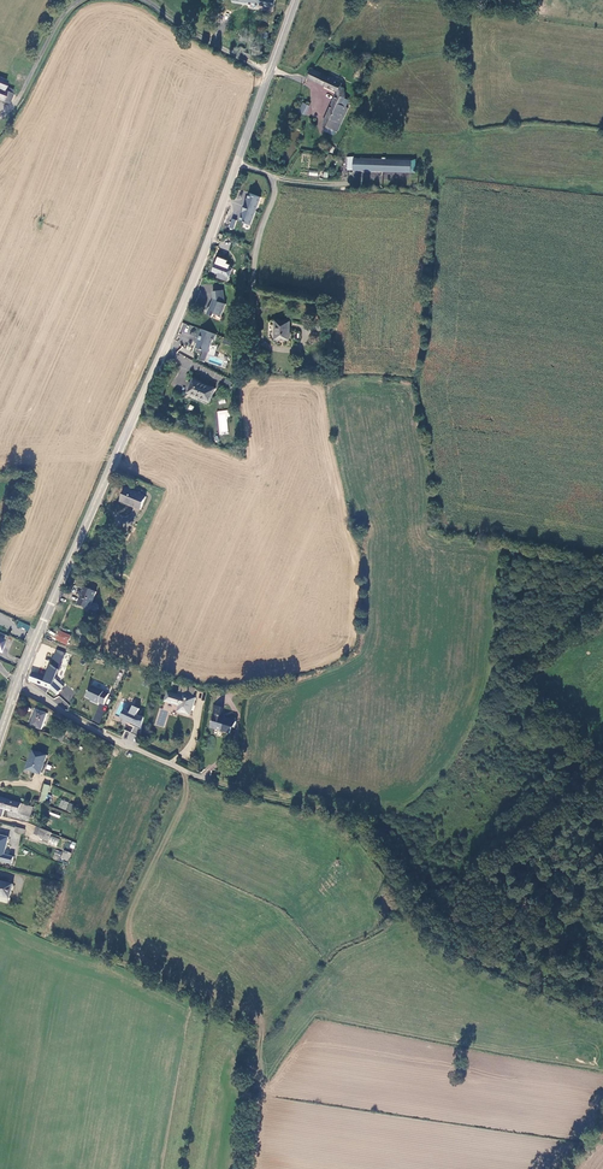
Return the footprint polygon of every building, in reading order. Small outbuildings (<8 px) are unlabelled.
[(349,90),(350,86),(343,82),(342,83),(312,70),(309,79),(337,92),(338,95),(324,125),(338,131),(352,99),(352,92),(349,90)] [(7,81),(0,78),(0,100),(9,104),(15,91),(7,88),(5,91),(4,91),(7,81)] [(307,108),(302,105),(298,113),(304,116),(307,108)] [(412,161),(354,159),(353,171),(412,172),(412,161)] [(245,206),(256,211),(261,197),(251,193),(247,201),(245,206)] [(250,224),(256,211),(245,206),(243,211),(239,219),(250,224)] [(229,282),(236,264),(228,261),(226,265),(217,263),(214,271),(220,274),(218,277),(229,282)] [(225,289),(215,290),(216,297),(212,306),(211,305),(208,312),(215,315),(217,312),(223,314),(228,303),(225,301),(226,299),(225,289)] [(290,340),(291,322),(277,321),(277,339),(290,340)] [(204,348),(209,350),(214,338),(215,338),(218,333),(202,327),(199,337),(201,338),(197,349),(203,351),(204,348)] [(189,392),(211,402),(217,388),(195,379),(189,392)] [(228,432),(227,417),(229,416),(228,410),(217,411),(219,433),(228,432)] [(147,497),(127,489),(122,501),(141,510),(147,497)] [(85,587),(79,605),(90,609),(97,592),(85,587)] [(29,629),(30,625),(14,618),(12,623),(29,629)] [(57,639),(68,644),(72,636),(61,631),(57,639)] [(55,683),(66,653),(58,649),(47,678),(33,673),(30,681),(49,688),(58,696),(63,690),(55,683)] [(169,692),(166,701),(180,705),(179,711),(191,715),(197,698),(194,697),(196,688),(186,685),(182,696),(169,692)] [(111,695),(94,686),(89,697),(95,700),(94,702),(100,705),(101,703),(106,705),(111,695)] [(246,689),(238,688),(237,696),(245,696),(246,689)] [(212,728),(230,734),(233,727),(235,729),(238,721),(222,716),(225,708),(215,705),(215,715),(212,728)] [(132,713),(127,710),(123,717),(133,722),(132,724),(137,727),(134,734),(143,738),(147,719),(142,718),(139,716),(142,710),(136,706),(132,713)] [(37,710),(32,727),(43,731),(49,714),(37,710)] [(69,731),(63,729),(61,733),(58,741),(64,743),(69,731)] [(58,741),(61,733),(56,731),(53,739),(58,741)] [(41,776),(49,755),(34,750),(27,770),(41,776)] [(42,784),(40,802),(46,803),(48,784),(42,784)] [(12,801),(0,797),(0,808),(9,811),(12,801)] [(35,808),(12,801),(9,811),(31,818),(35,808)] [(63,801),(60,808),(67,811),(70,803),(63,801)] [(52,809),(49,814),(58,818),(60,813),(52,809)] [(53,833),(38,827),(35,835),(43,838),(50,841),(53,833)] [(14,865),(16,857),(5,855),(10,838),(0,836),(0,861),(14,865)] [(0,881),(0,901),(8,904),(14,884),(0,881)]
